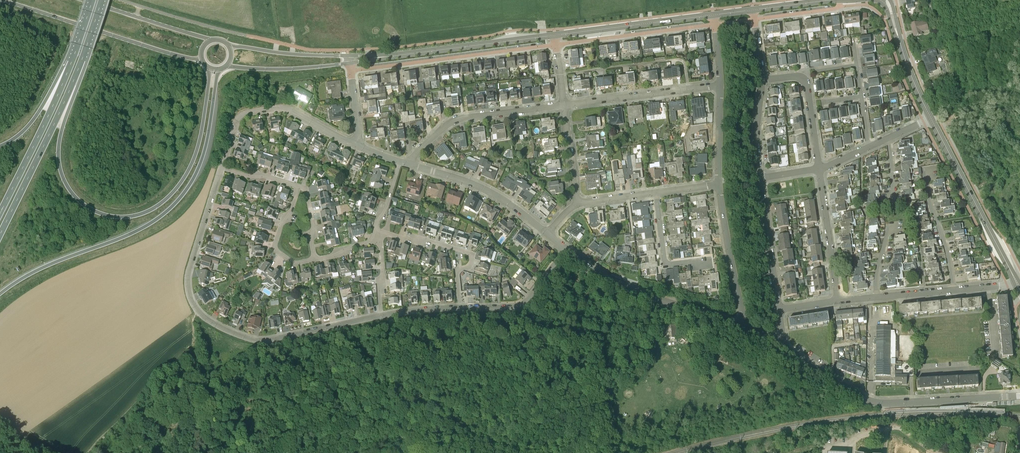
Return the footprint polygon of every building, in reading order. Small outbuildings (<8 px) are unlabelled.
[(851,16),(852,24),(860,23),(858,15),(851,16)] [(845,25),(852,24),(851,16),(844,17),(845,25)] [(832,27),(840,26),(839,17),(831,18),(832,27)] [(825,28),(832,27),(831,18),(824,19),(825,28)] [(813,30),(820,29),(819,20),(811,21),(813,30)] [(914,37),(922,35),(922,32),(929,30),(926,20),(919,22),(910,24),(914,37)] [(805,31),(813,30),(811,21),(804,22),(805,31)] [(793,32),(800,31),(799,22),(791,24),(793,32)] [(785,33),(793,32),(791,24),(784,24),(785,33)] [(772,26),(773,35),(780,34),(779,25),(772,26)] [(765,36),(773,35),(772,26),(764,27),(765,36)] [(696,36),(697,44),(705,43),(704,35),(696,36)] [(689,45),(697,44),(696,36),(688,37),(689,45)] [(675,47),(683,46),(682,37),(674,39),(675,47)] [(871,43),(871,41),(870,41),(870,37),(860,38),(861,45),(863,44),(863,47),(871,46),(871,45),(871,44),(871,43)] [(666,48),(675,47),(674,39),(665,40),(666,48)] [(652,50),(661,49),(659,40),(651,41),(652,50)] [(652,50),(651,41),(643,42),(644,50),(643,50),(643,54),(653,53),(652,50)] [(637,43),(629,44),(631,56),(636,56),(636,52),(638,52),(637,43)] [(629,44),(621,45),(622,50),(622,53),(622,54),(625,53),(626,57),(631,56),(629,44)] [(863,54),(865,54),(865,57),(873,56),(873,55),(873,53),(872,45),(871,45),(871,46),(863,47),(862,47),(863,54)] [(615,46),(607,47),(608,56),(609,59),(613,59),(613,58),(612,56),(616,56),(615,46)] [(600,57),(608,56),(607,47),(599,48),(600,57)] [(840,49),(841,57),(841,59),(848,59),(848,57),(851,56),(850,48),(847,49),(847,48),(840,49)] [(830,50),(831,58),(832,60),(838,59),(838,58),(841,57),(840,49),(838,50),(837,49),(830,50)] [(928,73),(935,70),(933,63),(937,62),(935,56),(937,55),(935,49),(925,52),(925,53),(921,55),(922,58),(920,59),(922,64),(924,63),(925,63),(926,65),(925,65),(927,72),(927,73),(928,73)] [(821,51),(822,59),(822,61),(829,60),(828,58),(831,58),(830,50),(828,50),(821,51)] [(570,60),(579,59),(578,51),(569,52),(570,60)] [(818,51),(811,52),(812,62),(819,61),(819,59),(822,59),(821,51),(818,51)] [(798,55),(799,63),(799,66),(806,65),(806,63),(809,62),(807,54),(805,55),(805,54),(798,55)] [(538,63),(546,62),(547,62),(546,55),(537,56),(538,63)] [(788,56),(789,64),(789,66),(796,65),(796,64),(799,63),(798,55),(795,56),(795,55),(788,56)] [(867,63),(867,66),(875,65),(875,63),(875,62),(874,55),(873,55),(873,56),(865,57),(864,57),(865,64),(867,63)] [(778,57),(779,65),(780,67),(786,66),(786,64),(789,64),(788,56),(785,56),(778,57)] [(778,57),(774,58),(769,58),(770,68),(777,67),(776,65),(779,65),(778,57)] [(518,67),(525,66),(528,66),(527,58),(524,59),(524,58),(517,59),(517,60),(518,67)] [(579,59),(570,60),(571,68),(581,67),(581,64),(583,64),(582,59),(581,58),(579,59)] [(699,68),(708,67),(707,58),(698,60),(699,68)] [(518,67),(517,60),(514,60),(514,59),(507,60),(507,61),(508,68),(509,68),(509,69),(516,68),(516,67),(518,67)] [(497,61),(498,69),(508,68),(507,61),(504,61),(504,60),(497,61)] [(489,74),(488,71),(495,70),(494,63),(491,63),(491,62),(484,63),(484,64),(485,71),(487,80),(490,79),(490,74),(489,74)] [(540,76),(541,76),(548,75),(547,65),(546,65),(546,62),(538,63),(540,76)] [(482,72),(485,71),(484,64),(481,64),(481,63),(474,64),(475,73),(482,72)] [(462,74),(472,73),(471,66),(468,66),(468,65),(461,66),(461,67),(462,74)] [(452,76),(462,74),(461,67),(458,67),(458,66),(451,67),(451,68),(452,76)] [(708,67),(699,68),(700,76),(709,75),(708,67)] [(877,77),(878,77),(877,70),(876,70),(876,67),(868,68),(869,71),(867,71),(868,78),(869,78),(877,77)] [(442,77),(452,76),(451,68),(448,69),(448,68),(441,68),(442,77)] [(671,70),(673,79),(681,78),(679,69),(671,70)] [(664,80),(673,79),(671,70),(663,72),(664,80)] [(649,73),(650,82),(658,81),(657,72),(649,73)] [(642,83),(650,82),(649,73),(641,74),(642,83)] [(391,87),(398,86),(396,74),(390,75),(391,86),(391,87)] [(385,85),(386,87),(391,86),(390,75),(383,76),(384,85),(385,85)] [(626,76),(627,85),(635,84),(634,75),(626,76)] [(574,92),(582,91),(581,80),(580,76),(573,77),(574,83),(573,83),(574,92)] [(619,86),(627,85),(626,76),(618,77),(619,86)] [(370,78),(371,86),(378,86),(377,77),(370,78)] [(869,88),(870,88),(878,86),(878,87),(879,87),(878,79),(877,77),(869,78),(870,81),(868,81),(869,88)] [(604,79),(605,88),(613,87),(612,78),(604,79)] [(581,80),(582,91),(590,90),(589,79),(581,80)] [(597,89),(605,88),(604,79),(595,80),(597,89)] [(845,80),(846,88),(846,90),(853,89),(852,87),(855,87),(854,79),(845,80)] [(845,80),(835,81),(836,89),(836,91),(843,90),(843,88),(846,88),(845,80)] [(331,90),(332,99),(341,98),(339,89),(341,89),(340,81),(327,83),(327,91),(331,90)] [(826,89),(825,82),(825,81),(816,83),(817,92),(824,91),(823,90),(826,89)] [(825,82),(826,89),(827,92),(833,91),(833,89),(836,89),(835,81),(825,82)] [(420,83),(421,90),(422,94),(431,93),(430,89),(424,90),(423,83),(420,83)] [(541,96),(544,95),(543,88),(543,86),(540,86),(540,88),(533,89),(534,97),(534,98),(541,97),(541,96)] [(870,97),(871,97),(879,96),(880,96),(879,89),(878,89),(878,87),(878,86),(870,88),(871,91),(869,91),(870,97)] [(543,88),(544,95),(544,96),(551,95),(550,87),(543,88)] [(298,102),(299,100),(307,105),(312,96),(298,88),(292,98),(298,102)] [(790,99),(799,97),(798,94),(799,94),(798,88),(788,89),(790,99)] [(494,89),(486,90),(487,93),(486,93),(487,95),(486,95),(488,103),(488,104),(495,103),(495,102),(498,101),(497,94),(496,89),(494,90),(494,89)] [(531,97),(534,97),(533,89),(523,90),(524,99),(531,98),(531,97)] [(779,99),(778,95),(777,90),(769,91),(770,95),(769,95),(769,98),(770,97),(771,100),(776,100),(779,99)] [(510,92),(511,100),(511,101),(518,100),(518,99),(521,98),(520,91),(517,91),(509,92),(510,92)] [(508,100),(511,100),(510,92),(507,93),(506,92),(500,93),(501,102),(508,101),(508,100)] [(485,104),(484,103),(488,103),(486,95),(483,95),(476,96),(477,96),(476,96),(477,104),(478,105),(485,104)] [(474,104),(477,104),(476,96),(466,98),(467,106),(474,105),(474,104)] [(870,101),(871,107),(881,106),(880,99),(879,99),(879,96),(871,97),(871,100),(870,101)] [(791,108),(800,106),(800,100),(799,100),(799,97),(790,99),(791,108)] [(693,120),(701,119),(706,118),(706,114),(703,114),(702,108),(704,108),(703,99),(691,101),(693,120)] [(768,107),(769,107),(770,110),(775,109),(778,109),(777,106),(776,100),(771,100),(768,101),(769,104),(768,105),(768,107)] [(674,112),(685,110),(683,101),(676,102),(676,104),(673,104),(673,103),(669,103),(670,116),(675,116),(674,112)] [(433,107),(434,116),(441,115),(439,102),(433,103),(433,106),(433,107)] [(659,120),(665,119),(663,104),(651,105),(651,104),(648,104),(649,117),(658,116),(659,120)] [(332,110),(328,110),(330,121),(329,121),(329,123),(330,122),(330,121),(333,121),(334,122),(343,120),(342,114),(344,114),(343,106),(336,107),(336,106),(331,106),(332,110)] [(792,117),(801,115),(801,112),(800,106),(791,108),(792,117)] [(850,117),(855,116),(859,115),(858,107),(855,108),(855,106),(849,107),(849,109),(850,117)] [(641,107),(627,108),(630,127),(633,127),(633,123),(635,123),(634,118),(642,116),(641,107)] [(847,117),(850,117),(849,109),(846,110),(846,108),(839,109),(839,111),(841,119),(847,118),(847,117)] [(616,125),(623,124),(621,109),(615,110),(615,113),(613,113),(608,113),(608,118),(609,125),(616,125)] [(769,120),(774,119),(777,118),(775,109),(770,110),(767,110),(768,114),(767,114),(767,117),(768,117),(769,120)] [(909,109),(899,110),(899,113),(900,118),(903,118),(903,119),(910,118),(909,109)] [(838,120),(838,119),(841,119),(839,111),(836,112),(836,110),(829,111),(830,113),(831,121),(838,120)] [(889,112),(890,117),(891,122),(894,122),(894,123),(901,123),(900,118),(899,113),(893,113),(893,111),(889,112)] [(831,121),(830,113),(827,114),(827,112),(820,113),(821,123),(827,122),(828,129),(832,129),(831,121)] [(794,126),(803,124),(802,118),(802,119),(801,115),(792,117),(794,126)] [(279,126),(280,125),(279,117),(269,119),(271,129),(279,128),(279,126)] [(880,119),(881,121),(882,126),(885,126),(885,128),(892,127),(891,122),(890,117),(880,119)] [(601,127),(600,118),(592,119),(586,120),(587,128),(593,127),(593,128),(601,127)] [(416,123),(417,132),(424,131),(422,119),(415,119),(415,120),(415,123),(416,123)] [(547,127),(547,131),(555,130),(554,121),(551,121),(550,119),(541,120),(542,128),(547,127)] [(774,119),(769,120),(766,120),(767,124),(765,124),(766,126),(767,126),(767,129),(773,128),(775,128),(774,119)] [(263,131),(261,120),(251,121),(252,128),(254,128),(255,132),(263,131)] [(296,139),(300,132),(297,131),(299,127),(292,123),(287,120),(286,129),(291,132),(289,135),(296,139)] [(410,133),(417,132),(416,123),(415,123),(415,120),(409,121),(409,123),(410,133)] [(882,131),(882,126),(881,121),(871,123),(872,131),(875,130),(876,132),(882,131)] [(525,122),(516,123),(516,127),(514,127),(515,137),(523,136),(522,131),(526,131),(525,122)] [(795,135),(804,134),(803,131),(804,131),(803,124),(794,126),(795,135)] [(497,140),(506,139),(505,125),(492,126),(493,135),(496,135),(497,140)] [(397,131),(398,141),(405,140),(404,127),(397,128),(397,131)] [(481,142),(486,141),(484,127),(472,129),(473,138),(472,138),(475,142),(472,144),(476,148),(479,145),(479,144),(481,142)] [(766,136),(766,139),(774,138),(773,128),(767,129),(765,129),(766,133),(764,133),(765,136),(766,136)] [(377,130),(378,139),(385,138),(384,129),(377,130)] [(300,132),(296,139),(298,140),(302,143),(304,139),(307,141),(312,134),(305,130),(302,134),(300,132)] [(853,135),(853,141),(860,140),(860,139),(863,138),(862,130),(852,132),(853,135)] [(392,141),(398,141),(397,131),(390,132),(392,141)] [(697,149),(700,149),(705,148),(704,143),(707,143),(706,132),(698,133),(699,137),(700,137),(700,140),(692,141),(693,149),(696,149),(696,150),(697,149)] [(461,149),(467,148),(465,134),(452,135),(453,144),(460,143),(461,149)] [(796,144),(806,142),(805,137),(804,137),(804,134),(795,135),(796,144)] [(251,143),(247,142),(248,138),(240,135),(238,143),(242,144),(241,147),(253,151),(254,147),(250,146),(251,143)] [(850,135),(842,136),(843,136),(844,146),(851,145),(851,143),(854,143),(853,141),(853,135),(850,135)] [(587,149),(603,147),(602,141),(596,141),(596,136),(590,137),(589,136),(588,136),(588,137),(586,137),(587,144),(586,144),(585,144),(585,145),(586,146),(587,146),(587,149)] [(840,139),(833,140),(834,143),(835,150),(842,149),(841,147),(844,147),(844,146),(843,136),(840,137),(840,139)] [(321,146),(322,147),(325,141),(317,137),(311,146),(319,150),(321,146)] [(768,148),(776,147),(775,141),(774,138),(766,139),(767,142),(766,142),(766,144),(767,144),(768,148)] [(545,152),(549,152),(554,151),(554,148),(558,148),(557,139),(548,140),(549,143),(544,144),(545,152)] [(908,148),(908,145),(910,145),(909,141),(900,142),(900,145),(898,145),(899,150),(903,149),(908,148)] [(798,153),(806,152),(806,149),(806,142),(796,144),(798,153)] [(835,150),(834,143),(824,145),(826,154),(832,153),(832,152),(835,151),(835,150)] [(335,160),(338,154),(335,152),(338,147),(330,144),(327,152),(330,153),(329,157),(333,159),(335,160)] [(434,152),(440,159),(445,155),(448,159),(453,155),(444,144),(434,152)] [(246,156),(248,153),(252,154),(253,151),(241,147),(240,150),(236,149),(234,156),(242,159),(243,155),(246,156)] [(769,157),(777,156),(776,147),(768,148),(768,151),(767,152),(767,154),(769,154),(769,157)] [(902,156),(904,156),(911,155),(911,152),(913,152),(913,147),(908,148),(903,149),(904,151),(901,152),(902,156)] [(343,159),(347,161),(350,153),(343,150),(341,155),(338,154),(335,160),(342,163),(343,159)] [(258,165),(264,167),(267,158),(262,156),(263,153),(260,151),(258,155),(257,160),(260,161),(258,165)] [(587,160),(589,170),(600,168),(602,168),(601,164),(599,163),(598,154),(599,152),(599,151),(593,152),(593,154),(585,155),(586,160),(587,160)] [(806,152),(798,153),(799,162),(808,161),(807,155),(806,152)] [(293,176),(298,177),(301,169),(298,168),(299,164),(300,155),(297,153),(294,160),(294,162),(292,169),(295,170),(293,176)] [(267,158),(264,167),(270,168),(272,163),(275,164),(277,157),(273,156),(268,154),(267,158)] [(902,158),(903,163),(912,162),(915,162),(914,154),(911,155),(904,156),(905,158),(902,158)] [(361,164),(363,165),(365,159),(356,155),(352,166),(360,169),(361,164)] [(631,156),(633,175),(637,175),(637,178),(640,177),(640,179),(643,178),(641,163),(636,164),(635,155),(631,156)] [(697,168),(689,169),(690,176),(705,174),(704,167),(704,164),(707,164),(707,155),(697,155),(697,168)] [(777,159),(777,156),(769,157),(769,160),(768,160),(769,163),(770,163),(770,166),(788,164),(787,155),(785,155),(783,155),(784,158),(777,159)] [(623,169),(624,181),(628,180),(627,179),(630,179),(629,176),(633,175),(631,156),(626,156),(628,169),(626,169),(625,166),(622,166),(623,169)] [(276,170),(281,172),(285,160),(280,159),(280,158),(279,158),(277,157),(275,164),(277,164),(276,170)] [(659,158),(660,168),(650,169),(651,178),(655,178),(655,181),(659,180),(659,178),(663,178),(662,171),(665,170),(665,168),(664,164),(664,157),(659,158)] [(474,163),(467,160),(463,168),(475,173),(478,166),(481,167),(484,160),(481,158),(479,163),(475,161),(474,163)] [(676,162),(664,164),(665,168),(668,167),(669,175),(674,174),(674,176),(677,176),(677,178),(682,177),(681,169),(682,169),(682,165),(683,165),(682,158),(676,158),(676,162)] [(290,162),(285,160),(281,172),(287,174),(289,168),(292,169),(294,162),(294,160),(291,159),(290,162)] [(865,163),(866,168),(868,168),(868,167),(876,166),(876,162),(875,162),(874,159),(866,160),(866,163),(865,163)] [(484,160),(481,167),(484,168),(481,175),(493,180),(497,172),(490,169),(491,164),(487,162),(488,161),(484,160)] [(552,165),(547,165),(547,170),(547,171),(548,173),(545,173),(546,177),(556,176),(556,173),(557,172),(557,170),(561,169),(559,160),(551,161),(552,165)] [(624,181),(623,169),(618,170),(617,162),(612,163),(615,181),(615,186),(625,185),(624,181)] [(913,169),(912,162),(903,163),(903,165),(901,166),(902,170),(911,169),(913,169)] [(301,169),(298,177),(304,179),(306,175),(308,176),(310,171),(311,168),(307,166),(306,170),(301,169)] [(868,175),(870,174),(879,173),(878,169),(877,169),(876,166),(868,167),(868,168),(868,170),(867,170),(868,175)] [(372,176),(380,178),(381,175),(385,177),(388,169),(379,167),(378,170),(375,169),(373,174),(372,176)] [(840,176),(843,176),(850,175),(852,175),(852,172),(854,172),(853,167),(850,168),(850,167),(849,168),(844,169),(844,171),(840,172),(840,176)] [(900,173),(901,178),(910,176),(910,174),(912,173),(911,169),(902,170),(902,173),(900,173)] [(871,177),(870,177),(870,181),(879,180),(881,180),(880,175),(879,176),(879,173),(870,174),(871,177)] [(601,188),(600,183),(599,174),(585,176),(585,180),(587,180),(587,183),(586,183),(587,186),(587,190),(592,189),(593,189),(601,188)] [(843,176),(840,176),(841,179),(839,179),(839,184),(848,182),(848,180),(850,179),(850,175),(843,176)] [(374,184),(373,188),(381,190),(383,183),(379,181),(380,178),(372,176),(370,183),(374,184)] [(909,184),(909,183),(908,181),(911,181),(910,176),(901,178),(901,180),(899,180),(899,185),(902,185),(909,184)] [(223,187),(230,189),(233,179),(227,177),(223,187)] [(517,186),(520,188),(524,181),(521,179),(520,181),(517,178),(514,182),(507,178),(502,185),(513,192),(517,186)] [(235,192),(242,194),(245,184),(240,182),(241,180),(236,180),(232,191),(236,192),(235,192)] [(420,186),(422,181),(418,180),(417,185),(410,183),(407,192),(418,196),(421,186),(420,186)] [(870,184),(870,188),(878,187),(881,187),(880,182),(879,183),(879,180),(870,181),(871,184),(870,184)] [(942,187),(942,184),(944,184),(944,180),(934,181),(935,183),(933,184),(933,188),(935,188),(942,187)] [(323,191),(331,189),(330,185),(326,186),(325,181),(316,183),(318,189),(322,188),(323,191)] [(524,181),(520,188),(523,190),(518,196),(529,204),(534,196),(527,191),(530,187),(526,185),(527,183),(524,181)] [(555,191),(555,194),(564,193),(563,184),(559,185),(558,182),(553,183),(549,183),(550,191),(555,191)] [(838,191),(847,190),(847,187),(849,187),(848,182),(839,184),(840,186),(837,186),(838,191)] [(910,191),(910,190),(909,188),(912,188),(911,183),(909,183),(909,184),(902,185),(902,187),(900,187),(900,192),(903,192),(910,191)] [(259,194),(262,185),(259,184),(258,187),(248,184),(245,193),(246,193),(246,194),(247,196),(251,198),(253,197),(253,196),(258,197),(259,194)] [(432,197),(441,200),(444,188),(438,186),(438,188),(436,187),(436,186),(430,184),(427,193),(433,195),(432,197)] [(261,195),(272,199),(276,188),(268,185),(267,187),(264,186),(261,195)] [(934,195),(939,195),(943,194),(943,191),(945,191),(945,186),(942,187),(935,188),(936,190),(934,191),(934,195)] [(869,191),(869,195),(869,196),(874,195),(880,194),(879,190),(878,190),(878,187),(870,188),(869,188),(870,191),(869,191)] [(320,200),(329,199),(328,194),(332,193),(331,189),(323,191),(323,194),(319,195),(320,200)] [(278,205),(281,206),(283,201),(286,202),(289,192),(283,190),(282,194),(278,192),(275,202),(273,209),(276,210),(278,205)] [(837,198),(846,197),(846,194),(848,194),(847,190),(838,191),(838,193),(836,194),(837,198)] [(903,192),(903,194),(901,194),(901,199),(911,198),(910,195),(913,195),(912,190),(910,190),(910,191),(903,192)] [(446,202),(458,207),(462,194),(458,193),(458,194),(450,192),(446,202)] [(362,202),(374,205),(376,200),(372,198),(372,196),(364,193),(362,202)] [(937,197),(937,202),(942,201),(947,201),(946,198),(949,198),(948,193),(943,194),(939,195),(939,197),(937,197)] [(696,202),(697,208),(706,207),(705,199),(707,198),(706,195),(690,197),(691,202),(696,202)] [(875,202),(876,202),(876,197),(874,198),(874,195),(869,196),(869,195),(865,196),(866,199),(865,199),(865,203),(866,203),(875,202)] [(465,207),(476,213),(481,202),(470,197),(465,207)] [(666,205),(667,212),(674,211),(673,205),(686,203),(685,197),(680,198),(664,200),(664,204),(667,204),(667,205),(666,205)] [(838,205),(845,204),(844,202),(847,201),(846,197),(837,198),(837,201),(835,201),(835,206),(838,205)] [(804,208),(815,206),(814,201),(808,202),(807,198),(801,199),(802,203),(803,202),(804,208)] [(326,208),(334,207),(334,203),(330,204),(329,199),(320,200),(321,206),(326,205),(326,208)] [(232,206),(233,203),(224,200),(222,206),(227,207),(226,210),(233,212),(234,207),(232,206)] [(557,205),(551,200),(549,203),(551,205),(546,212),(541,207),(544,204),(540,201),(534,208),(538,211),(544,216),(546,218),(548,216),(547,215),(548,213),(549,214),(555,208),(554,208),(557,205)] [(945,208),(950,207),(950,205),(952,204),(951,200),(947,201),(942,201),(942,204),(940,204),(941,209),(945,208)] [(776,212),(786,211),(786,205),(788,205),(787,201),(781,202),(781,206),(775,207),(776,212)] [(359,210),(362,211),(367,213),(368,210),(372,211),(374,205),(362,202),(360,207),(359,210)] [(875,205),(875,202),(866,203),(867,206),(866,206),(866,210),(877,209),(877,204),(875,205)] [(915,210),(916,210),(925,209),(926,209),(926,205),(924,205),(924,202),(915,203),(916,206),(915,206),(915,210)] [(649,215),(648,208),(647,208),(647,207),(649,206),(648,203),(632,205),(633,210),(638,210),(639,216),(649,215)] [(845,204),(838,205),(838,208),(836,208),(836,213),(846,211),(845,208),(848,208),(847,204),(845,204)] [(487,221),(492,224),(499,212),(494,209),(494,211),(486,206),(484,209),(483,211),(481,214),(485,217),(485,218),(487,220),(487,221)] [(279,211),(276,210),(273,209),(268,207),(265,216),(275,219),(276,220),(276,219),(279,211)] [(321,219),(330,217),(329,211),(335,210),(334,207),(326,208),(327,211),(320,213),(321,219)] [(696,214),(697,220),(700,220),(708,219),(707,211),(708,210),(708,207),(706,207),(697,208),(691,209),(692,214),(696,214)] [(945,208),(946,210),(943,211),(944,215),(953,214),(953,211),(955,211),(954,207),(950,207),(945,208)] [(611,222),(626,220),(624,208),(617,209),(618,211),(609,212),(611,222)] [(391,222),(396,224),(399,215),(394,213),(394,210),(391,209),(389,216),(392,216),(391,222)] [(916,217),(919,217),(927,216),(926,211),(925,212),(925,209),(916,210),(917,213),(916,213),(916,217)] [(221,218),(228,220),(229,217),(231,217),(233,212),(226,210),(225,213),(220,211),(218,217),(221,218)] [(668,224),(676,223),(675,217),(683,216),(682,210),(674,211),(667,212),(665,212),(666,216),(668,216),(668,217),(668,224)] [(400,211),(399,215),(396,224),(402,225),(404,220),(406,221),(408,214),(405,213),(406,212),(400,211)] [(597,214),(589,215),(590,226),(599,225),(598,223),(604,223),(603,211),(597,212),(597,214)] [(842,221),(852,220),(851,217),(853,217),(853,213),(844,214),(844,216),(842,216),(842,221)] [(408,227),(413,229),(416,220),(411,218),(411,215),(408,214),(406,221),(409,222),(408,227)] [(643,228),(650,227),(649,220),(648,220),(648,219),(651,218),(650,215),(649,215),(639,216),(634,217),(634,222),(642,221),(643,228)] [(921,224),(929,223),(929,218),(927,218),(927,216),(919,217),(919,220),(918,220),(919,224),(921,224)] [(327,224),(327,226),(336,225),(335,221),(331,222),(330,217),(321,219),(322,224),(327,224)] [(808,227),(814,227),(814,223),(817,223),(816,217),(806,219),(807,224),(808,227)] [(213,225),(225,229),(228,220),(221,218),(220,221),(215,219),(213,225)] [(258,224),(257,227),(270,232),(272,225),(266,223),(267,220),(259,218),(257,224),(258,224)] [(416,220),(413,229),(419,230),(421,225),(424,226),(425,219),(422,218),(421,221),(416,220)] [(703,232),(709,231),(708,223),(710,222),(709,219),(708,219),(700,220),(697,220),(694,220),(695,226),(702,225),(703,231),(703,232)] [(877,226),(880,226),(879,222),(878,222),(877,219),(869,220),(869,223),(868,223),(869,227),(877,226)] [(426,234),(431,235),(433,226),(428,225),(429,221),(427,220),(424,229),(427,230),(426,234)] [(497,228),(507,236),(513,229),(512,228),(515,225),(510,221),(507,224),(502,220),(497,228)] [(840,224),(841,229),(843,228),(853,227),(852,220),(842,221),(843,223),(840,224)] [(781,232),(787,231),(786,227),(789,227),(788,221),(778,223),(778,228),(780,228),(781,232)] [(356,227),(358,236),(364,235),(363,231),(366,230),(364,222),(361,223),(356,224),(356,227)] [(581,234),(583,231),(577,226),(577,225),(573,222),(565,232),(570,235),(570,234),(576,238),(580,233),(581,234)] [(670,229),(669,229),(670,236),(677,235),(680,234),(679,228),(684,228),(684,225),(683,222),(676,223),(668,224),(667,224),(667,228),(670,228),(670,229)] [(921,224),(921,226),(920,227),(921,231),(932,230),(931,225),(930,225),(929,223),(921,224)] [(325,236),(334,234),(333,229),(336,228),(339,228),(338,224),(336,225),(327,226),(328,229),(324,230),(325,236)] [(352,237),(358,236),(356,227),(351,228),(350,224),(346,225),(347,229),(348,234),(351,233),(352,237)] [(437,233),(439,234),(442,226),(442,225),(439,224),(438,228),(433,226),(431,235),(436,237),(437,233)] [(952,233),(957,232),(956,232),(961,231),(961,228),(963,228),(962,224),(953,225),(954,228),(951,228),(952,233)] [(441,238),(446,240),(448,231),(443,229),(444,226),(442,226),(439,234),(442,235),(441,238)] [(653,239),(652,232),(651,232),(651,231),(653,230),(653,226),(650,227),(643,228),(636,229),(637,234),(642,234),(642,240),(638,240),(638,241),(645,240),(653,239)] [(869,230),(868,230),(869,234),(869,235),(876,233),(876,234),(880,233),(879,229),(878,229),(877,226),(869,227),(869,230)] [(807,237),(817,235),(816,230),(814,230),(814,227),(808,227),(808,231),(806,231),(807,237)] [(841,231),(842,235),(851,234),(851,231),(853,231),(853,227),(843,228),(844,230),(841,231)] [(211,240),(221,243),(223,236),(228,238),(229,236),(232,237),(233,234),(222,230),(217,229),(216,232),(214,232),(211,240)] [(452,238),(454,239),(457,230),(454,230),(453,232),(448,231),(446,240),(451,241),(452,238)] [(456,243),(461,244),(463,235),(458,234),(459,231),(457,230),(454,239),(457,239),(456,243)] [(703,232),(703,231),(695,232),(696,235),(696,238),(704,237),(704,243),(704,244),(711,243),(710,234),(714,234),(714,230),(709,231),(703,232)] [(960,239),(964,238),(964,235),(966,235),(966,230),(961,231),(956,232),(957,232),(957,234),(954,235),(955,239),(960,239)] [(779,241),(789,240),(788,234),(787,234),(787,231),(781,232),(781,235),(778,236),(779,241)] [(472,236),(470,241),(472,242),(471,245),(477,247),(478,242),(479,238),(474,236),(475,233),(472,232),(472,236)] [(514,240),(525,248),(533,239),(526,233),(525,235),(521,232),(514,240)] [(256,233),(253,242),(262,245),(263,242),(266,243),(268,236),(256,233)] [(876,234),(876,233),(869,235),(869,234),(868,235),(868,237),(867,237),(868,242),(875,241),(879,240),(878,236),(877,236),(876,234)] [(339,243),(338,239),(335,239),(334,234),(325,236),(326,242),(330,241),(331,244),(339,243)] [(671,241),(672,248),(682,246),(681,240),(686,239),(685,234),(680,234),(677,235),(670,236),(669,236),(669,240),(671,239),(671,241)] [(841,243),(843,243),(843,242),(850,241),(850,239),(852,238),(851,234),(842,235),(842,238),(840,238),(841,243)] [(922,238),(922,242),(927,241),(933,240),(933,236),(931,236),(931,234),(922,235),(923,238),(922,238)] [(468,237),(463,235),(461,244),(466,246),(468,240),(470,241),(472,236),(469,235),(468,237)] [(894,239),(894,244),(897,244),(903,243),(903,240),(905,240),(905,235),(904,235),(896,236),(896,239),(894,239)] [(960,239),(960,241),(958,241),(959,246),(961,246),(961,245),(968,244),(967,242),(970,241),(969,237),(964,238),(960,239)] [(654,251),(653,244),(652,242),(655,242),(654,238),(653,239),(645,240),(638,241),(638,246),(646,245),(647,251),(639,252),(647,251),(647,252),(654,251)] [(928,244),(927,244),(927,248),(934,247),(934,248),(938,247),(938,243),(936,243),(936,240),(933,240),(927,241),(928,244)] [(396,255),(399,248),(396,248),(397,243),(391,241),(388,251),(391,252),(390,254),(395,255),(396,255)] [(841,245),(842,250),(844,249),(851,248),(851,246),(853,245),(852,241),(850,241),(843,242),(843,243),(843,245),(841,245)] [(875,241),(868,242),(867,242),(867,245),(866,245),(867,249),(878,248),(877,243),(876,243),(875,241)] [(209,254),(209,255),(213,256),(213,255),(214,251),(219,253),(222,246),(209,242),(208,247),(206,247),(205,252),(209,254)] [(594,242),(588,249),(594,253),(595,251),(602,257),(608,250),(600,244),(599,246),(594,242)] [(704,243),(697,244),(698,250),(705,249),(706,256),(713,255),(711,246),(713,246),(712,242),(711,243),(704,244),(704,243)] [(895,251),(905,250),(905,249),(908,249),(908,246),(906,246),(906,242),(903,243),(897,244),(897,246),(895,246),(895,251)] [(961,248),(959,248),(960,253),(969,252),(968,249),(971,248),(970,244),(968,244),(961,245),(961,246),(961,248)] [(403,255),(406,256),(409,247),(403,245),(401,249),(399,248),(396,255),(402,257),(403,255)] [(530,254),(537,260),(541,263),(550,252),(546,249),(544,252),(536,246),(530,254)] [(682,246),(672,248),(670,248),(671,252),(673,251),(673,253),(672,253),(673,260),(680,259),(680,253),(687,252),(686,246),(682,246)] [(254,253),(254,257),(264,257),(264,250),(260,250),(260,247),(252,247),(251,253),(254,253)] [(624,248),(617,247),(615,262),(619,263),(619,260),(622,261),(622,262),(632,263),(633,259),(628,258),(628,253),(630,253),(630,249),(629,248),(629,247),(624,247),(624,248)] [(925,256),(934,255),(936,254),(936,250),(934,250),(934,248),(934,247),(927,248),(925,249),(926,251),(925,252),(925,256)] [(422,251),(415,248),(413,253),(410,252),(409,258),(412,259),(412,257),(419,259),(422,251)] [(851,248),(844,249),(844,252),(842,252),(843,257),(852,255),(852,253),(854,252),(853,248),(851,248)] [(361,253),(361,259),(370,258),(370,255),(374,255),(373,249),(363,250),(363,253),(361,253)] [(478,257),(491,260),(494,252),(484,249),(482,254),(479,253),(478,257)] [(656,263),(656,262),(655,256),(654,256),(654,254),(656,254),(656,250),(654,251),(647,252),(647,251),(639,252),(639,253),(636,253),(637,258),(640,257),(640,258),(645,257),(645,264),(648,263),(648,264),(656,263)] [(894,258),(903,257),(903,254),(905,254),(905,250),(895,251),(896,253),(893,254),(894,258)] [(958,256),(958,260),(963,260),(963,259),(968,259),(967,256),(969,256),(969,252),(960,253),(960,255),(958,256)] [(425,264),(428,265),(433,267),(436,255),(429,253),(428,256),(424,255),(424,254),(422,262),(425,263),(425,264)] [(446,271),(450,270),(449,259),(448,259),(448,255),(440,253),(437,260),(438,260),(439,271),(444,271),(446,271)] [(859,257),(860,261),(860,262),(867,261),(871,260),(870,256),(869,256),(868,253),(860,254),(860,257),(859,257)] [(934,255),(925,256),(926,258),(925,259),(925,263),(928,263),(936,261),(936,257),(934,257),(934,255)] [(200,266),(209,269),(211,263),(218,265),(219,261),(205,256),(204,259),(202,259),(200,266)] [(813,267),(820,266),(819,263),(823,262),(822,256),(811,258),(812,264),(813,263),(813,267)] [(892,261),(893,265),(900,264),(902,264),(902,261),(904,261),(903,257),(894,258),(894,260),(892,261)] [(961,262),(962,267),(966,266),(971,265),(970,263),(973,262),(972,258),(968,259),(963,259),(963,260),(963,262),(961,262)] [(344,274),(351,273),(349,264),(346,265),(345,261),(338,263),(340,273),(344,272),(344,274)] [(362,265),(362,270),(371,270),(371,267),(374,266),(374,261),(364,261),(364,264),(362,265)] [(786,271),(793,270),(792,267),(795,266),(794,261),(783,262),(784,268),(786,268),(786,271)] [(857,265),(858,269),(863,268),(869,267),(868,263),(867,263),(867,261),(860,262),(860,261),(858,262),(858,264),(857,265)] [(930,269),(939,268),(938,264),(937,264),(936,261),(928,263),(928,265),(927,265),(928,270),(930,269)] [(266,277),(271,271),(268,269),(270,266),(265,262),(259,270),(262,272),(260,274),(266,278),(266,277)] [(646,270),(647,276),(657,275),(656,268),(655,266),(658,266),(657,262),(656,262),(656,263),(648,264),(648,263),(645,264),(641,264),(641,270),(646,270)] [(474,271),(487,274),(488,271),(489,266),(479,263),(478,268),(475,267),(474,271)] [(332,274),(335,273),(334,264),(327,265),(327,269),(324,269),(326,278),(332,276),(332,274)] [(889,268),(889,273),(898,272),(898,269),(900,268),(900,264),(893,265),(890,266),(891,268),(889,268)] [(975,264),(971,265),(966,266),(967,268),(964,269),(965,274),(970,273),(969,273),(974,272),(979,271),(978,269),(976,269),(975,264)] [(326,278),(324,269),(322,270),(321,266),(314,268),(316,277),(319,277),(320,279),(326,278)] [(812,276),(823,275),(822,269),(820,269),(820,266),(813,267),(814,270),(811,271),(812,276)] [(519,276),(526,281),(530,277),(525,273),(527,271),(523,268),(522,267),(520,269),(522,271),(519,276)] [(678,274),(679,274),(678,267),(674,268),(674,270),(673,269),(666,270),(667,281),(673,280),(674,284),(675,284),(679,284),(680,284),(680,282),(679,282),(678,274)] [(863,268),(858,269),(855,269),(855,272),(854,272),(855,276),(861,275),(861,276),(866,275),(865,271),(864,271),(863,268)] [(930,269),(930,272),(929,272),(930,277),(931,277),(931,276),(941,275),(940,271),(939,271),(939,268),(930,269)] [(307,279),(311,278),(309,269),(302,270),(303,273),(300,274),(302,283),(308,281),(307,279)] [(281,280),(278,278),(281,274),(275,270),(273,273),(271,271),(266,277),(271,281),(272,280),(275,282),(274,284),(280,288),(281,280)] [(784,281),(795,279),(794,273),(793,274),(793,270),(786,271),(787,275),(784,275),(784,281)] [(199,284),(207,286),(210,273),(201,271),(199,279),(200,279),(199,284)] [(691,278),(690,271),(687,272),(687,274),(686,274),(686,273),(679,274),(678,274),(679,282),(680,282),(680,284),(686,283),(687,288),(688,288),(691,288),(692,288),(692,286),(691,278)] [(974,272),(969,273),(970,273),(970,275),(968,275),(968,280),(977,279),(977,276),(979,276),(979,271),(974,272)] [(292,285),(298,283),(298,280),(297,275),(293,276),(293,272),(286,273),(288,283),(291,282),(292,285)] [(359,276),(359,282),(368,281),(368,278),(372,278),(371,272),(361,273),(361,276),(359,276)] [(897,279),(897,278),(897,276),(899,276),(898,272),(889,273),(890,275),(887,276),(888,280),(897,279)] [(396,282),(403,282),(402,276),(399,276),(399,273),(389,274),(390,280),(396,279),(396,282)] [(711,286),(711,291),(717,290),(716,283),(719,283),(718,273),(711,274),(711,276),(710,276),(703,277),(704,287),(711,286)] [(692,286),(698,285),(699,292),(705,291),(704,287),(703,277),(703,275),(699,276),(700,278),(698,278),(698,277),(691,278),(692,286)] [(861,275),(855,276),(853,277),(853,279),(852,280),(853,284),(857,283),(864,282),(863,278),(862,278),(861,276),(861,275)] [(931,276),(931,277),(932,283),(943,282),(943,277),(941,278),(941,275),(931,276)] [(511,281),(516,285),(518,283),(522,286),(526,281),(519,276),(515,280),(513,278),(511,281)] [(897,279),(888,280),(888,283),(886,283),(887,288),(896,286),(896,284),(898,283),(897,279)] [(391,292),(400,291),(400,287),(403,287),(403,282),(396,282),(397,285),(390,286),(391,292)] [(491,287),(491,296),(500,296),(500,285),(500,282),(496,282),(496,283),(490,284),(491,287)] [(857,283),(857,286),(856,286),(857,291),(868,289),(867,285),(866,285),(865,282),(864,282),(857,283)] [(473,287),(473,297),(479,296),(479,291),(482,291),(482,284),(478,284),(479,287),(473,287)] [(485,296),(491,296),(491,287),(485,287),(485,284),(482,284),(482,291),(485,291),(485,296)] [(467,297),(473,297),(473,287),(467,288),(467,285),(464,285),(464,291),(467,291),(467,297)] [(508,285),(502,286),(505,295),(511,294),(508,285)] [(815,292),(813,293),(813,296),(820,295),(819,292),(825,291),(824,285),(814,287),(815,292)] [(437,292),(434,293),(434,302),(440,302),(440,296),(443,295),(442,289),(436,289),(437,292)] [(442,289),(443,295),(446,295),(446,301),(452,301),(452,298),(452,296),(452,292),(448,292),(448,289),(443,289),(442,289)] [(209,303),(213,300),(207,290),(204,291),(204,290),(198,293),(201,298),(201,297),(202,299),(202,300),(204,304),(208,302),(209,303)] [(420,294),(422,294),(422,303),(428,303),(428,297),(431,296),(431,291),(431,290),(420,290),(420,294)] [(800,299),(799,295),(797,295),(796,290),(786,291),(787,297),(793,296),(793,300),(800,299)] [(363,306),(366,306),(367,309),(373,308),(371,298),(368,299),(367,296),(365,297),(364,295),(363,291),(360,292),(361,295),(363,306)] [(408,291),(408,293),(408,298),(411,298),(412,304),(418,303),(417,294),(418,294),(418,291),(408,291)] [(256,292),(253,298),(259,301),(262,295),(256,292)] [(346,296),(347,301),(344,301),(345,305),(344,306),(344,307),(345,308),(346,308),(347,311),(352,310),(351,306),(354,306),(352,297),(352,294),(347,295),(346,296)] [(364,307),(363,306),(361,295),(352,297),(354,306),(357,305),(358,309),(364,307)] [(389,305),(398,305),(398,306),(402,306),(401,301),(401,295),(394,296),(395,299),(389,299),(389,305)] [(999,318),(1009,317),(1008,308),(1009,308),(1009,305),(1008,306),(1007,297),(997,298),(999,318)] [(329,303),(331,312),(334,312),(334,315),(340,314),(338,304),(334,305),(333,299),(328,300),(329,303)] [(961,311),(982,309),(981,299),(972,300),(972,299),(969,300),(960,301),(961,311)] [(223,301),(221,305),(218,309),(221,311),(219,314),(226,317),(230,308),(227,306),(228,304),(223,301)] [(941,313),(961,311),(960,301),(951,302),(951,301),(948,302),(949,302),(940,303),(941,313)] [(315,308),(316,310),(312,311),(315,321),(320,320),(320,316),(322,316),(323,316),(321,308),(320,302),(316,303),(317,307),(315,308)] [(324,307),(321,308),(323,316),(322,316),(323,318),(329,316),(328,313),(331,312),(329,303),(323,304),(324,307)] [(920,314),(941,313),(940,303),(931,304),(931,303),(928,303),(928,304),(919,305),(920,314)] [(900,316),(920,314),(919,305),(911,306),(911,305),(908,305),(908,306),(899,307),(900,316)] [(241,310),(240,313),(237,312),(233,321),(235,322),(234,324),(237,325),(238,323),(241,318),(244,319),(247,313),(244,312),(245,310),(242,309),(241,311),(241,310)] [(303,309),(297,311),(299,319),(302,319),(303,322),(309,321),(307,311),(304,312),(303,309)] [(857,311),(858,319),(863,319),(864,321),(867,321),(867,310),(863,310),(857,311)] [(289,312),(288,314),(283,315),(285,326),(293,325),(292,322),(295,321),(293,313),(291,313),(289,312)] [(808,316),(809,326),(829,323),(828,313),(819,315),(819,314),(816,315),(808,316)] [(253,318),(250,318),(247,327),(255,329),(255,327),(259,328),(261,318),(253,316),(253,318)] [(272,319),(268,320),(269,329),(277,328),(277,326),(280,325),(279,316),(271,317),(272,319)] [(790,329),(809,326),(808,316),(799,318),(799,317),(797,318),(788,320),(790,329)] [(1000,338),(1011,337),(1010,329),(1011,328),(1010,326),(1009,317),(999,318),(1000,338)] [(876,382),(895,382),(895,371),(895,368),(895,366),(895,365),(895,362),(895,336),(894,331),(890,331),(890,327),(891,327),(891,326),(876,326),(876,327),(877,327),(876,376),(876,382)] [(1011,337),(1000,338),(1002,358),(1013,357),(1012,349),(1013,348),(1012,346),(1011,346),(1011,337)] [(990,365),(997,370),(1001,363),(995,359),(990,365)] [(836,368),(841,370),(844,362),(839,360),(836,368)] [(841,370),(846,372),(849,364),(844,362),(841,370)] [(846,372),(851,374),(854,366),(849,364),(846,372)] [(866,366),(861,364),(859,368),(856,376),(861,378),(862,377),(866,379),(866,377),(866,372),(865,372),(865,371),(866,366)] [(895,371),(895,382),(895,383),(902,383),(902,385),(906,385),(906,376),(901,376),(902,371),(895,371)] [(1003,372),(1004,374),(1000,374),(1001,384),(1002,385),(1004,385),(1005,384),(1005,383),(1010,383),(1009,380),(1010,380),(1009,377),(1009,371),(1003,372)] [(957,378),(958,388),(967,387),(967,388),(969,388),(969,387),(978,387),(978,377),(957,378)] [(949,388),(958,388),(957,378),(937,379),(937,389),(946,388),(946,389),(949,389),(949,388)] [(929,389),(937,389),(937,379),(917,380),(917,390),(926,390),(929,390),(929,389)] [(892,451),(906,452),(907,445),(893,443),(892,451)] [(1005,444),(1000,443),(999,452),(995,452),(994,452),(1003,452),(1005,444)]
